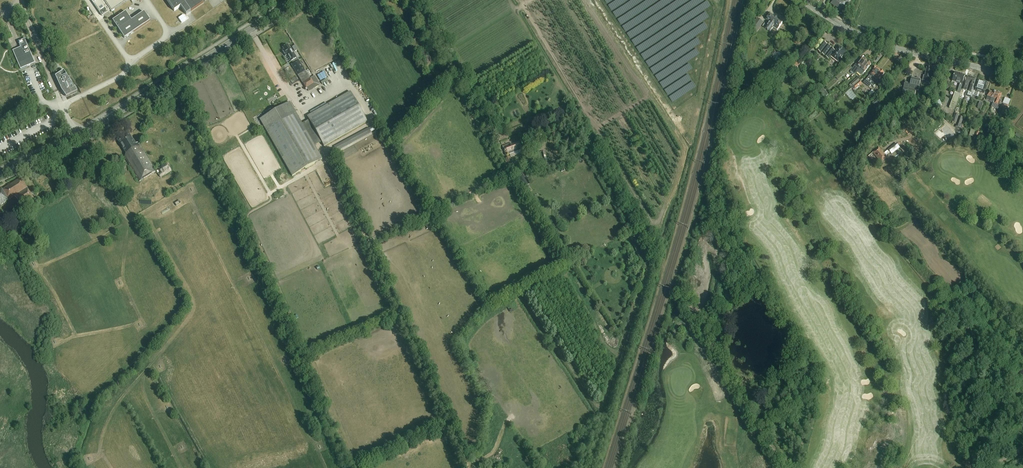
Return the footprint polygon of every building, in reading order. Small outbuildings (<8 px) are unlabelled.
[(110,10),(111,12),(129,0),(94,0),(92,1),(102,16),(110,10)] [(180,8),(185,15),(204,3),(202,0),(166,0),(174,12),(180,8)] [(831,4),(840,10),(843,5),(844,5),(845,3),(847,4),(850,0),(833,0),(831,4)] [(144,12),(131,21),(125,12),(113,20),(125,38),(150,21),(144,12)] [(767,25),(765,23),(763,26),(770,31),(773,28),(777,31),(779,28),(783,23),(770,14),(766,19),(770,22),(767,25)] [(757,19),(751,28),(757,32),(763,23),(757,19)] [(25,40),(18,43),(21,48),(13,51),(21,69),(35,63),(25,40)] [(835,51),(823,42),(816,50),(828,59),(831,56),(839,62),(842,58),(841,58),(846,52),(839,46),(835,51)] [(285,50),(283,51),(286,56),(287,55),(291,62),(292,61),(294,64),(292,65),(301,80),(307,75),(291,49),(290,49),(288,45),(283,48),(285,50)] [(779,61),(782,57),(781,56),(782,54),(778,51),(777,53),(775,51),(772,56),(774,57),(773,58),(777,61),(778,60),(779,61)] [(863,58),(857,65),(856,65),(851,71),(854,74),(857,73),(860,69),(867,61),(866,61),(863,58)] [(789,65),(790,66),(787,69),(792,74),(795,71),(794,70),(796,68),(797,69),(800,66),(795,60),(789,65)] [(871,64),(867,61),(860,69),(857,73),(862,76),(871,64)] [(849,66),(836,78),(838,80),(852,68),(849,66)] [(876,67),(863,84),(869,88),(871,85),(874,87),(884,73),(881,71),(876,67)] [(931,73),(932,69),(927,68),(925,76),(924,75),(922,81),(920,81),(921,79),(919,79),(919,77),(917,77),(917,78),(912,77),(910,83),(905,82),(902,93),(915,96),(916,90),(918,91),(920,84),(921,85),(922,83),(926,84),(926,82),(931,83),(933,73),(931,73)] [(72,83),(64,71),(55,77),(61,90),(61,91),(66,97),(77,92),(76,89),(72,83)] [(319,74),(322,80),(329,77),(327,71),(319,74)] [(955,92),(949,108),(954,110),(959,95),(960,95),(963,87),(962,86),(965,76),(955,73),(952,81),(960,83),(957,93),(955,92)] [(307,89),(314,84),(311,78),(310,79),(307,75),(301,80),(306,89),(307,89)] [(971,78),(966,76),(964,85),(963,90),(967,92),(971,78)] [(972,98),(973,95),(975,89),(974,89),(977,80),(971,78),(967,92),(966,96),(972,98)] [(983,81),(978,80),(975,89),(973,95),(978,97),(979,92),(984,94),(985,91),(987,83),(983,81)] [(828,95),(823,89),(819,92),(824,99),(828,95)] [(986,100),(993,102),(997,92),(993,91),(993,92),(989,91),(987,96),(986,100)] [(302,124),(290,103),(260,120),(292,176),(322,159),(315,146),(321,143),(324,147),(367,122),(350,92),(307,117),(309,121),(302,124)] [(1000,103),(1001,102),(1001,101),(999,100),(1001,94),(997,92),(993,102),(991,107),(997,109),(999,106),(1001,107),(1001,108),(1003,109),(1002,114),(1006,115),(1008,106),(1002,104),(1000,103)] [(936,109),(942,105),(937,99),(931,104),(936,109)] [(889,107),(878,100),(873,106),(884,114),(889,107)] [(808,117),(811,121),(818,115),(815,112),(808,117)] [(370,128),(335,147),(337,151),(372,133),(370,128)] [(135,145),(130,136),(119,142),(126,154),(124,157),(140,182),(157,171),(161,178),(171,171),(166,163),(155,170),(138,143),(135,145)] [(503,147),(506,155),(521,150),(519,142),(512,145),(511,143),(503,147)] [(881,151),(879,148),(873,152),(878,159),(879,159),(882,163),(887,158),(886,157),(890,153),(891,155),(900,149),(896,145),(884,154),(883,153),(884,153),(882,150),(881,151)] [(905,146),(901,149),(907,157),(908,156),(910,158),(913,156),(905,146)] [(506,162),(509,167),(510,167),(512,170),(515,168),(513,165),(514,164),(511,159),(506,162)] [(521,172),(516,176),(524,188),(529,184),(521,172)] [(0,189),(0,206),(14,197),(22,209),(35,201),(27,189),(28,189),(21,178),(2,190),(1,188),(0,189)]
